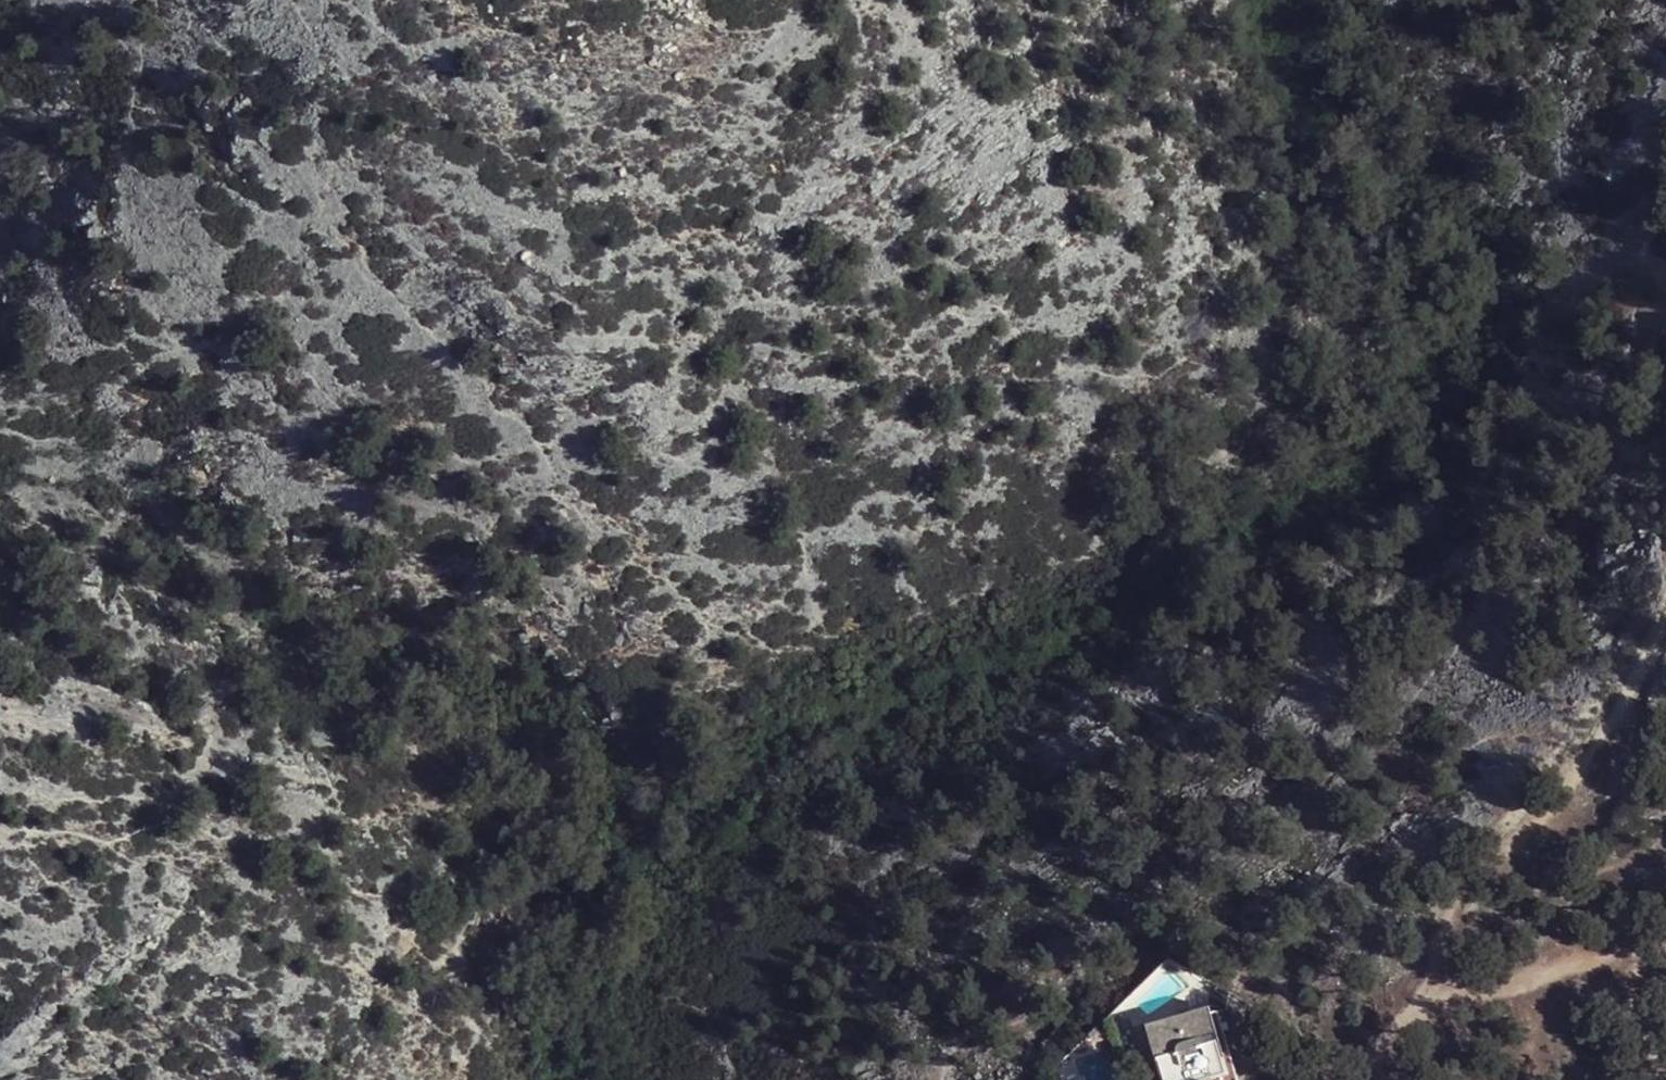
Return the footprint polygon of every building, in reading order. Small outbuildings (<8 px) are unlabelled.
[(1211,1011),(1208,1005),(1195,1008),(1193,1003),(1179,1008),(1180,1014),(1145,1024),(1156,1059),(1148,1060),(1154,1079),(1205,1079),(1229,1073),(1219,1039),(1225,1037),(1222,1026),(1215,1028),(1211,1011)] [(1216,1010),(1211,1011),(1215,1028),(1222,1026),(1216,1010)] [(1110,1037),(1104,1020),(1089,1034),(1091,1042),(1110,1037)] [(1225,1037),(1219,1039),(1229,1073),(1205,1079),(1237,1079),(1225,1037)]
